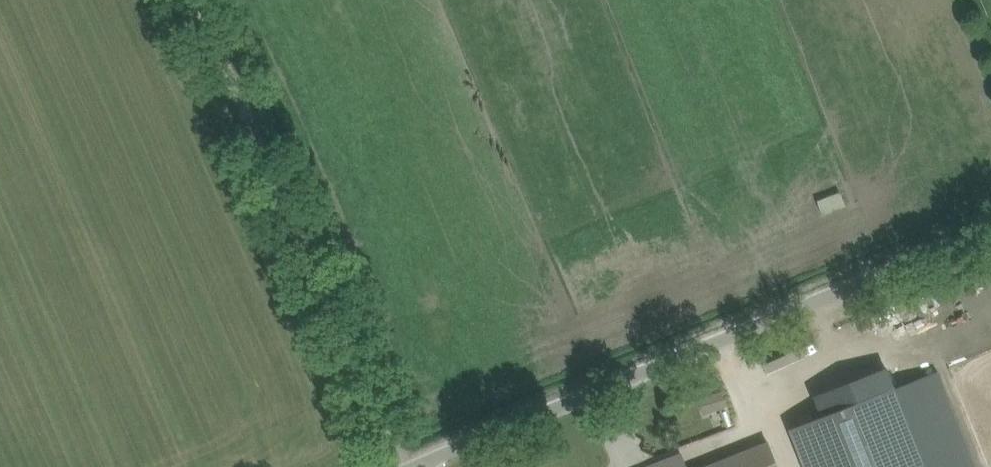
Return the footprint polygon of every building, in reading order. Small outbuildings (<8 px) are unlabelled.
[(894,387),(790,429),(805,466),(926,466),(894,387)] [(722,390),(705,396),(711,412),(727,406),(722,390)] [(775,462),(767,444),(706,466),(776,466),(775,462)] [(681,454),(647,466),(686,466),(681,454)]
